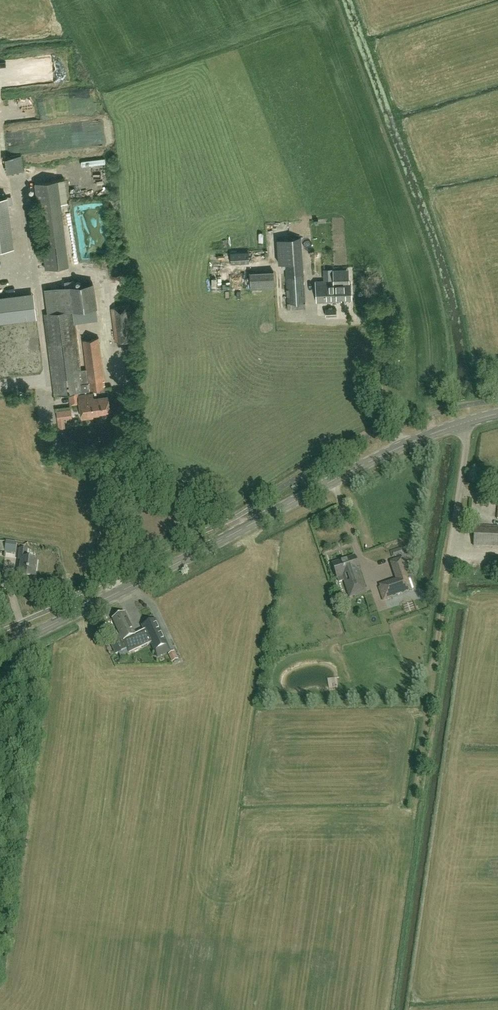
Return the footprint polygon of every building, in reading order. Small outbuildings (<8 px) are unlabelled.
[(6,154),(6,166),(16,166),(16,171),(24,171),(24,154),(6,154)] [(91,175),(99,172),(96,166),(88,169),(91,175)] [(45,267),(69,265),(69,264),(62,202),(67,202),(64,178),(34,181),(45,267)] [(14,246),(8,195),(0,196),(0,247),(14,246)] [(288,309),(306,307),(301,236),(276,238),(278,263),(285,263),(288,309)] [(90,243),(93,252),(106,247),(103,238),(90,243)] [(275,286),(274,270),(249,271),(250,287),(275,286)] [(334,280),(315,281),(317,301),(335,301),(334,280)] [(335,301),(341,301),(341,298),(350,298),(349,281),(340,282),(340,280),(334,280),(335,301)] [(100,396),(105,395),(104,387),(105,387),(99,337),(83,339),(87,369),(81,370),(77,340),(74,318),(92,316),(91,308),(97,307),(94,282),(68,285),(44,288),(48,313),(43,313),(47,344),(48,343),(55,394),(69,392),(71,403),(80,401),(82,417),(99,415),(98,411),(99,411),(98,403),(101,403),(100,396)] [(0,296),(0,322),(36,318),(33,292),(0,296)] [(116,342),(135,339),(130,305),(110,308),(116,342)] [(98,403),(99,411),(110,410),(108,395),(105,395),(100,396),(101,403),(98,403)] [(60,412),(60,428),(75,428),(75,412),(60,412)] [(474,527),(474,546),(497,548),(497,528),(474,527)] [(1,542),(0,542),(0,552),(5,552),(5,553),(16,555),(17,544),(7,542),(1,542)] [(35,579),(37,561),(26,560),(27,550),(20,549),(19,561),(21,561),(19,577),(35,579)] [(414,550),(404,552),(406,562),(415,560),(414,550)] [(350,594),(364,590),(358,571),(359,571),(355,556),(332,564),(337,578),(338,578),(339,582),(345,580),(350,594)] [(410,587),(400,557),(391,560),(397,579),(380,585),(384,596),(410,587)] [(123,641),(135,635),(125,613),(112,619),(120,636),(123,641)] [(123,641),(120,636),(114,638),(117,644),(112,646),(115,654),(119,653),(121,657),(138,649),(143,662),(155,658),(149,644),(151,643),(154,651),(167,645),(155,620),(143,626),(145,630),(135,635),(123,641)] [(172,662),(178,660),(174,652),(168,654),(172,662)]
